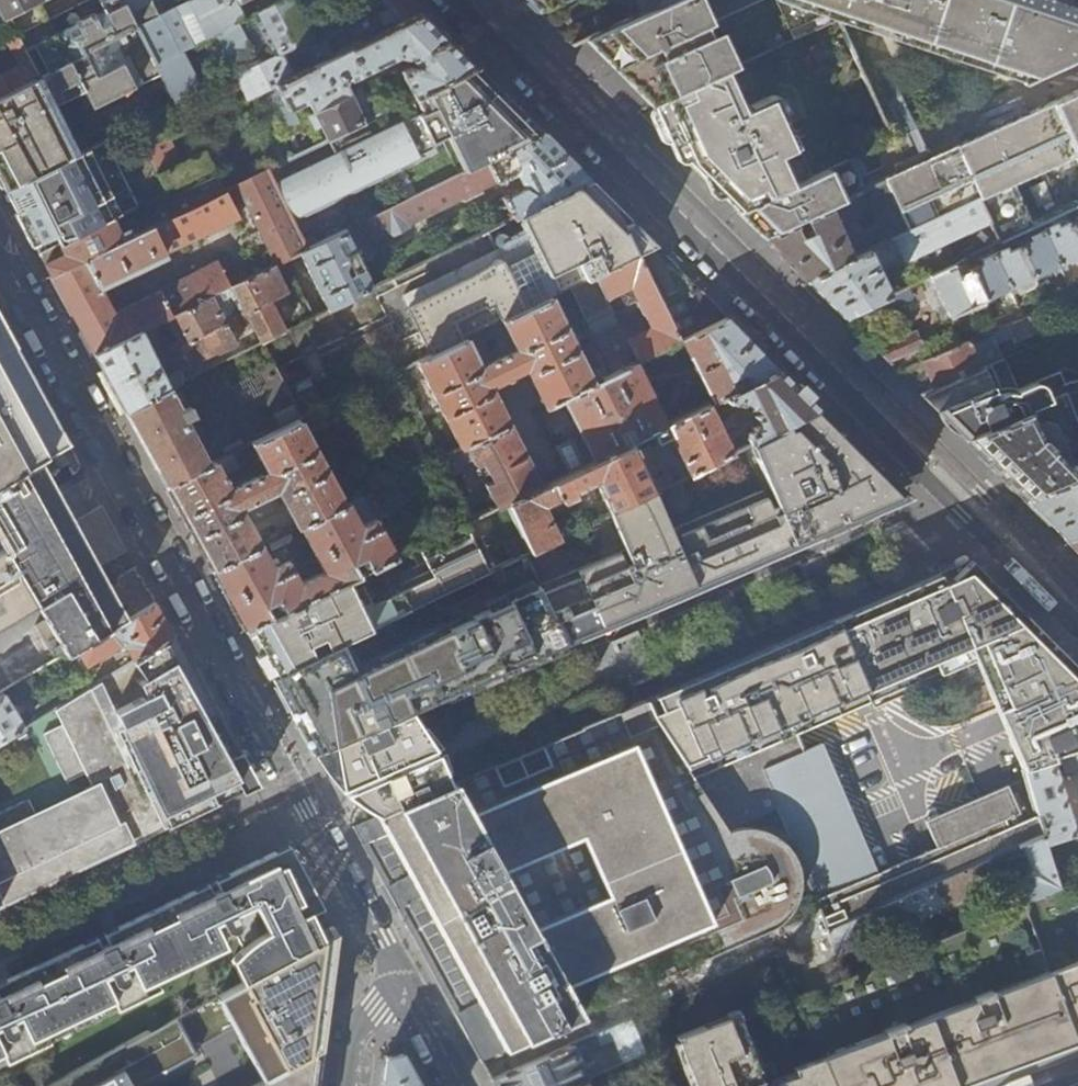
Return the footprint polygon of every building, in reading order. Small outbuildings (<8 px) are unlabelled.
[(184,52),(158,65),(139,27),(160,17),(152,0),(99,0),(106,15),(58,38),(40,4),(0,24),(0,43),(6,40),(17,35),(40,78),(0,98),(0,182),(5,190),(79,153),(57,108),(86,93),(96,111),(163,79),(168,90),(166,91),(174,106),(203,91),(184,52)] [(40,4),(47,0),(0,0),(0,10),(0,11),(0,24),(40,4)] [(187,3),(160,17),(139,27),(158,65),(184,52),(218,34),(239,23),(244,21),(236,4),(238,5),(248,0),(193,0),(187,3)] [(244,21),(239,23),(260,63),(313,36),(296,0),(286,0),(244,21)] [(363,10),(382,0),(357,0),(363,10)] [(363,10),(376,35),(423,13),(411,0),(382,0),(363,10)] [(560,0),(527,0),(537,10),(560,0)] [(588,42),(601,55),(619,73),(649,104),(651,103),(723,70),(709,39),(696,44),(692,35),(705,29),(767,0),(676,0),(655,10),(588,42)] [(655,10),(676,0),(650,0),(655,10)] [(805,33),(838,18),(1026,80),(1026,82),(1040,75),(1041,77),(1077,61),(1077,6),(1068,2),(1061,0),(790,0),(805,33)] [(433,23),(423,13),(376,35),(351,48),(259,93),(279,133),(298,124),(294,116),(300,113),(297,107),(307,102),(314,115),(308,117),(314,130),(321,127),(327,141),(365,123),(339,72),(346,68),(351,78),(398,55),(410,57),(413,63),(400,70),(414,99),(421,95),(478,67),(470,59),(453,43),(433,23)] [(239,23),(218,34),(225,50),(221,54),(221,58),(223,61),(225,62),(231,61),(238,74),(260,63),(239,23)] [(351,48),(339,23),(313,36),(260,63),(238,74),(229,79),(241,102),(259,93),(351,48)] [(696,44),(709,39),(705,29),(692,35),(696,44)] [(40,78),(17,35),(6,40),(20,66),(0,76),(0,98),(40,78)] [(511,101),(478,67),(421,95),(426,110),(415,116),(415,114),(273,182),(292,220),(313,210),(315,215),(328,209),(326,204),(361,187),(363,192),(376,185),(374,180),(408,164),(411,169),(424,163),(422,158),(436,151),(433,144),(443,139),(462,176),(546,135),(511,101)] [(723,70),(651,103),(664,131),(671,144),(688,137),(696,154),(686,159),(705,178),(723,196),(734,192),(743,210),(815,176),(776,93),(751,105),(752,107),(746,110),(726,68),(723,70)] [(909,231),(982,198),(992,221),(1002,243),(1015,236),(1037,226),(1019,185),(1077,157),(1077,158),(1077,92),(886,180),(909,231)] [(134,126),(146,149),(161,142),(149,118),(134,126)] [(568,157),(546,135),(462,176),(362,223),(371,242),(389,233),(391,237),(409,228),(407,224),(460,198),(462,202),(481,192),(479,189),(495,181),(495,182),(515,172),(523,186),(502,197),(512,219),(518,216),(591,180),(568,157)] [(79,153),(5,190),(26,230),(41,257),(113,222),(139,209),(106,140),(79,153)] [(219,150),(206,156),(212,169),(217,178),(224,192),(226,191),(236,185),(219,150)] [(212,169),(206,156),(204,152),(158,175),(167,191),(212,169)] [(743,210),(738,212),(752,225),(763,237),(829,207),(869,188),(856,157),(815,176),(743,210)] [(300,253),(307,250),(292,220),(273,182),(267,170),(236,185),(276,266),(300,253)] [(73,315),(94,355),(142,331),(166,319),(248,279),(244,270),(226,279),(218,263),(115,315),(102,290),(169,257),(167,254),(239,217),(226,191),(224,192),(217,178),(153,210),(156,217),(128,230),(129,232),(121,236),(113,222),(41,257),(46,266),(71,313),(73,315)] [(550,298),(569,288),(656,246),(632,222),(626,225),(613,203),(598,188),(591,180),(518,216),(535,251),(505,265),(504,262),(501,259),(497,259),(493,259),(490,263),(490,268),(408,308),(431,357),(466,340),(502,322),(550,298)] [(892,239),(909,231),(886,180),(869,188),(892,239)] [(902,263),(992,221),(982,198),(909,231),(892,239),(891,240),(902,263)] [(852,258),(829,207),(763,237),(784,258),(806,279),(852,258)] [(1064,214),(1077,242),(1077,207),(1064,214)] [(1064,214),(1040,225),(1059,266),(1069,261),(1077,257),(1077,242),(1064,214)] [(1059,266),(1040,225),(1037,226),(1015,236),(1034,277),(1047,271),(1059,266)] [(373,288),(345,232),(307,250),(300,253),(328,310),(373,288)] [(1034,277),(1015,236),(1002,243),(990,248),(1010,289),(1018,285),(1034,277)] [(883,243),(852,258),(806,279),(823,296),(843,317),(867,305),(891,294),(874,259),(887,253),(883,243)] [(656,246),(569,288),(588,326),(635,303),(639,314),(594,336),(602,353),(596,355),(603,369),(594,373),(598,381),(603,379),(635,363),(681,340),(727,317),(711,301),(669,258),(656,246)] [(990,248),(965,260),(985,301),(995,296),(1010,289),(990,248)] [(970,308),(985,301),(965,260),(930,276),(949,318),(970,308)] [(275,266),(248,279),(166,319),(179,345),(169,350),(177,364),(187,359),(191,368),(238,344),(234,338),(254,328),(262,344),(284,332),(270,304),(288,295),(275,266)] [(908,287),(891,294),(867,305),(875,323),(900,311),(897,304),(913,297),(908,287)] [(562,399),(593,383),(550,298),(502,322),(516,351),(481,368),(466,340),(431,357),(418,363),(471,469),(483,463),(494,486),(486,490),(485,489),(481,490),(492,510),(506,503),(540,487),(490,387),(503,380),(505,383),(513,379),(511,376),(525,369),(544,408),(562,399)] [(1041,310),(990,332),(995,343),(1011,336),(1013,341),(1048,326),(1041,310)] [(745,335),(727,317),(681,340),(712,402),(723,397),(734,391),(728,381),(741,375),(746,385),(779,369),(745,335)] [(39,461),(69,444),(56,421),(27,368),(12,340),(0,318),(0,484),(39,461)] [(886,359),(891,364),(894,364),(891,361),(926,347),(917,328),(874,348),(886,359)] [(152,353),(142,331),(94,355),(102,369),(119,399),(126,413),(181,385),(192,379),(188,370),(181,374),(179,371),(165,379),(157,362),(161,360),(156,350),(152,353)] [(980,353),(986,366),(989,365),(1002,360),(995,343),(990,332),(967,342),(973,356),(980,353)] [(935,389),(983,368),(986,366),(980,353),(973,356),(967,342),(921,362),(928,376),(934,389),(935,389)] [(315,346),(301,352),(318,386),(331,380),(315,346)] [(666,425),(635,363),(603,379),(612,398),(604,401),(595,382),(593,383),(562,399),(594,461),(626,445),(619,431),(624,430),(627,426),(634,441),(650,433),(666,425)] [(935,389),(938,397),(949,423),(964,417),(968,426),(956,430),(965,439),(1029,411),(1062,396),(1077,434),(1077,378),(1071,381),(1070,380),(1064,383),(1058,371),(1016,388),(1011,385),(1008,385),(999,388),(989,365),(986,366),(983,368),(935,389)] [(797,387),(779,369),(746,385),(734,391),(723,397),(725,401),(733,402),(737,400),(738,403),(744,401),(751,407),(755,405),(759,413),(755,415),(756,426),(751,428),(752,432),(749,433),(747,440),(731,448),(709,404),(666,425),(650,433),(656,444),(670,437),(689,476),(748,444),(813,409),(817,407),(797,387)] [(311,382),(290,393),(302,416),(322,404),(311,382)] [(210,466),(186,421),(195,416),(191,408),(193,407),(181,385),(126,413),(146,449),(167,488),(210,466)] [(813,409),(748,444),(791,543),(831,526),(900,496),(883,479),(824,420),(819,415),(813,409)] [(1036,426),(1029,411),(965,439),(998,472),(999,473),(1024,498),(1077,477),(1057,425),(1047,422),(1036,426)] [(233,455),(210,466),(167,488),(179,510),(189,527),(213,571),(260,547),(261,547),(241,510),(246,507),(254,522),(281,509),(273,493),(278,491),(298,529),(300,528),(345,506),(300,422),(253,446),(268,473),(232,491),(223,477),(241,468),(233,455)] [(630,442),(626,445),(594,461),(540,487),(506,503),(529,551),(556,538),(543,512),(543,505),(560,497),(562,501),(575,494),(573,490),(594,480),(599,485),(611,511),(652,491),(655,490),(630,442)] [(0,484),(0,544),(3,548),(0,550),(0,627),(37,605),(45,621),(36,626),(58,662),(78,650),(155,602),(143,580),(136,567),(106,583),(39,461),(0,484)] [(1077,477),(1024,498),(1046,520),(1065,539),(1077,534),(1077,477)] [(529,551),(523,554),(566,644),(567,644),(580,639),(643,611),(711,582),(760,561),(787,549),(761,489),(669,529),(652,491),(611,511),(556,538),(529,551)] [(348,504),(345,506),(300,528),(327,572),(301,586),(282,551),(267,559),(260,547),(213,571),(229,600),(246,631),(257,626),(272,619),(265,607),(275,603),(277,609),(282,607),(285,612),(359,576),(353,565),(361,561),(364,567),(368,565),(371,570),(396,557),(376,519),(361,527),(348,504)] [(433,518),(442,535),(466,523),(469,521),(461,504),(433,518)] [(272,619),(257,626),(271,655),(262,660),(271,678),(489,571),(466,523),(442,535),(419,546),(434,577),(374,606),(359,576),(285,612),(272,619)] [(1065,539),(1077,551),(1077,552),(1077,534),(1065,539)] [(489,571),(271,678),(287,707),(313,754),(371,729),(412,711),(566,644),(523,554),(489,571)] [(650,727),(695,796),(688,799),(715,840),(721,836),(772,816),(818,937),(831,931),(978,865),(1035,839),(1028,813),(1014,819),(1003,793),(920,826),(931,852),(872,878),(819,748),(800,756),(792,738),(967,662),(994,725),(1017,775),(1046,766),(1053,764),(1077,756),(1077,681),(1075,678),(1073,676),(1044,647),(1017,620),(983,586),(961,564),(855,610),(757,653),(664,693),(611,717),(621,740),(650,727)] [(164,619),(155,602),(78,650),(86,665),(120,644),(122,637),(127,639),(125,645),(134,661),(174,636),(164,619)] [(1,901),(45,881),(101,854),(148,832),(200,807),(230,793),(231,795),(255,784),(239,755),(211,705),(184,655),(174,636),(134,661),(57,708),(64,723),(45,732),(68,782),(88,773),(94,785),(36,812),(29,799),(0,813),(0,899),(1,901)] [(25,727),(5,695),(0,698),(0,743),(25,727)] [(371,729),(313,754),(320,764),(332,780),(335,783),(430,742),(412,711),(371,729)] [(369,822),(354,829),(362,844),(389,834),(395,845),(412,878),(387,889),(391,897),(398,909),(423,898),(471,987),(481,1005),(456,1016),(480,1060),(579,1019),(565,985),(711,922),(632,743),(568,772),(510,797),(471,814),(454,784),(454,785),(437,792),(381,816),(369,822)] [(1053,764),(1057,780),(1077,774),(1077,756),(1053,764)] [(371,813),(381,816),(437,792),(454,785),(441,762),(353,801),(362,807),(371,813)] [(1046,766),(1017,775),(1028,813),(1035,839),(1039,849),(1069,840),(1046,766)] [(999,890),(1009,911),(1052,893),(1039,849),(1035,848),(1014,860),(1020,875),(1028,878),(1026,887),(1016,883),(999,890)] [(3,1054),(9,1064),(51,1042),(47,1034),(116,998),(120,1008),(160,988),(156,979),(225,944),(213,921),(220,918),(225,925),(229,929),(230,929),(242,950),(235,960),(247,982),(336,932),(326,915),(319,901),(300,867),(290,849),(266,860),(228,878),(163,908),(111,932),(24,973),(0,984),(0,1055),(3,1054)] [(767,855),(781,887),(791,882),(777,851),(767,855)] [(765,867),(763,864),(729,879),(737,896),(771,881),(768,872),(765,867)] [(989,888),(978,865),(831,931),(842,954),(989,888)] [(1052,893),(1009,911),(788,1003),(813,1060),(824,1085),(962,1085),(1011,1067),(1077,1042),(1077,884),(1052,893)] [(247,982),(126,1048),(146,1083),(140,1085),(255,1085),(299,1063),(321,1051),(327,1005),(336,932),(247,982)] [(619,1001),(579,1019),(480,1060),(486,1071),(491,1079),(576,1042),(594,1034),(627,1019),(619,1001)] [(762,1077),(758,1078),(755,1069),(759,1068),(738,1012),(677,1036),(696,1085),(765,1085),(762,1077)] [(628,1019),(627,1019),(594,1034),(598,1044),(611,1038),(623,1064),(643,1054),(628,1019)] [(491,1079),(494,1085),(574,1085),(584,1082),(570,1052),(579,1048),(576,1042),(491,1079)] [(402,1054),(386,1057),(385,1059),(382,1085),(419,1085),(402,1054)] [(770,1085),(824,1085),(813,1060),(792,1067),(794,1074),(770,1084),(770,1085)] [(299,1063),(255,1085),(311,1085),(299,1063)]
